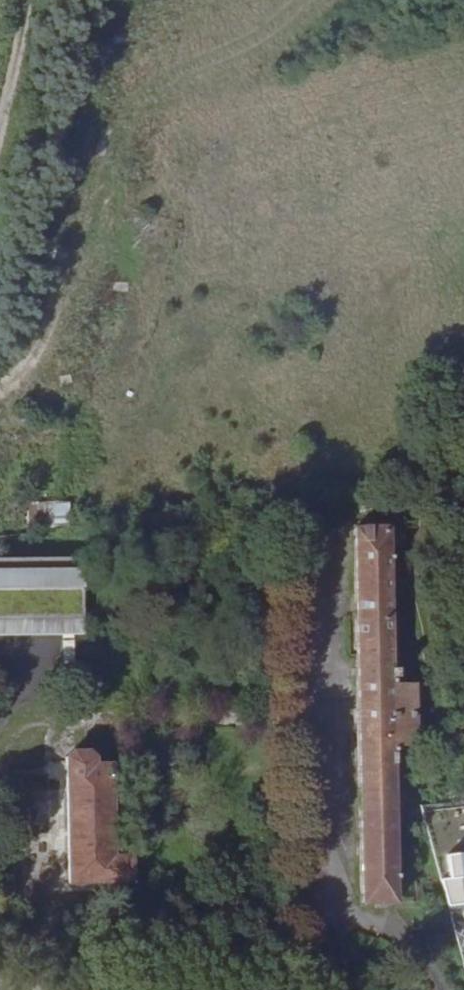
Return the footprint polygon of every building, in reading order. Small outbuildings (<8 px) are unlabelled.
[(41,505),(45,526),(68,522),(63,500),(41,505)] [(393,668),(389,531),(357,532),(366,902),(398,902),(395,767),(399,767),(398,753),(394,753),(394,737),(402,737),(402,696),(394,696),(393,679),(398,679),(397,668),(393,668)] [(0,553),(0,606),(80,606),(81,553),(0,553)] [(73,884),(138,883),(137,857),(120,857),(118,766),(101,766),(101,759),(93,752),(80,752),(71,759),(73,884)] [(440,879),(448,907),(463,905),(463,852),(446,854),(448,878),(440,879)]
